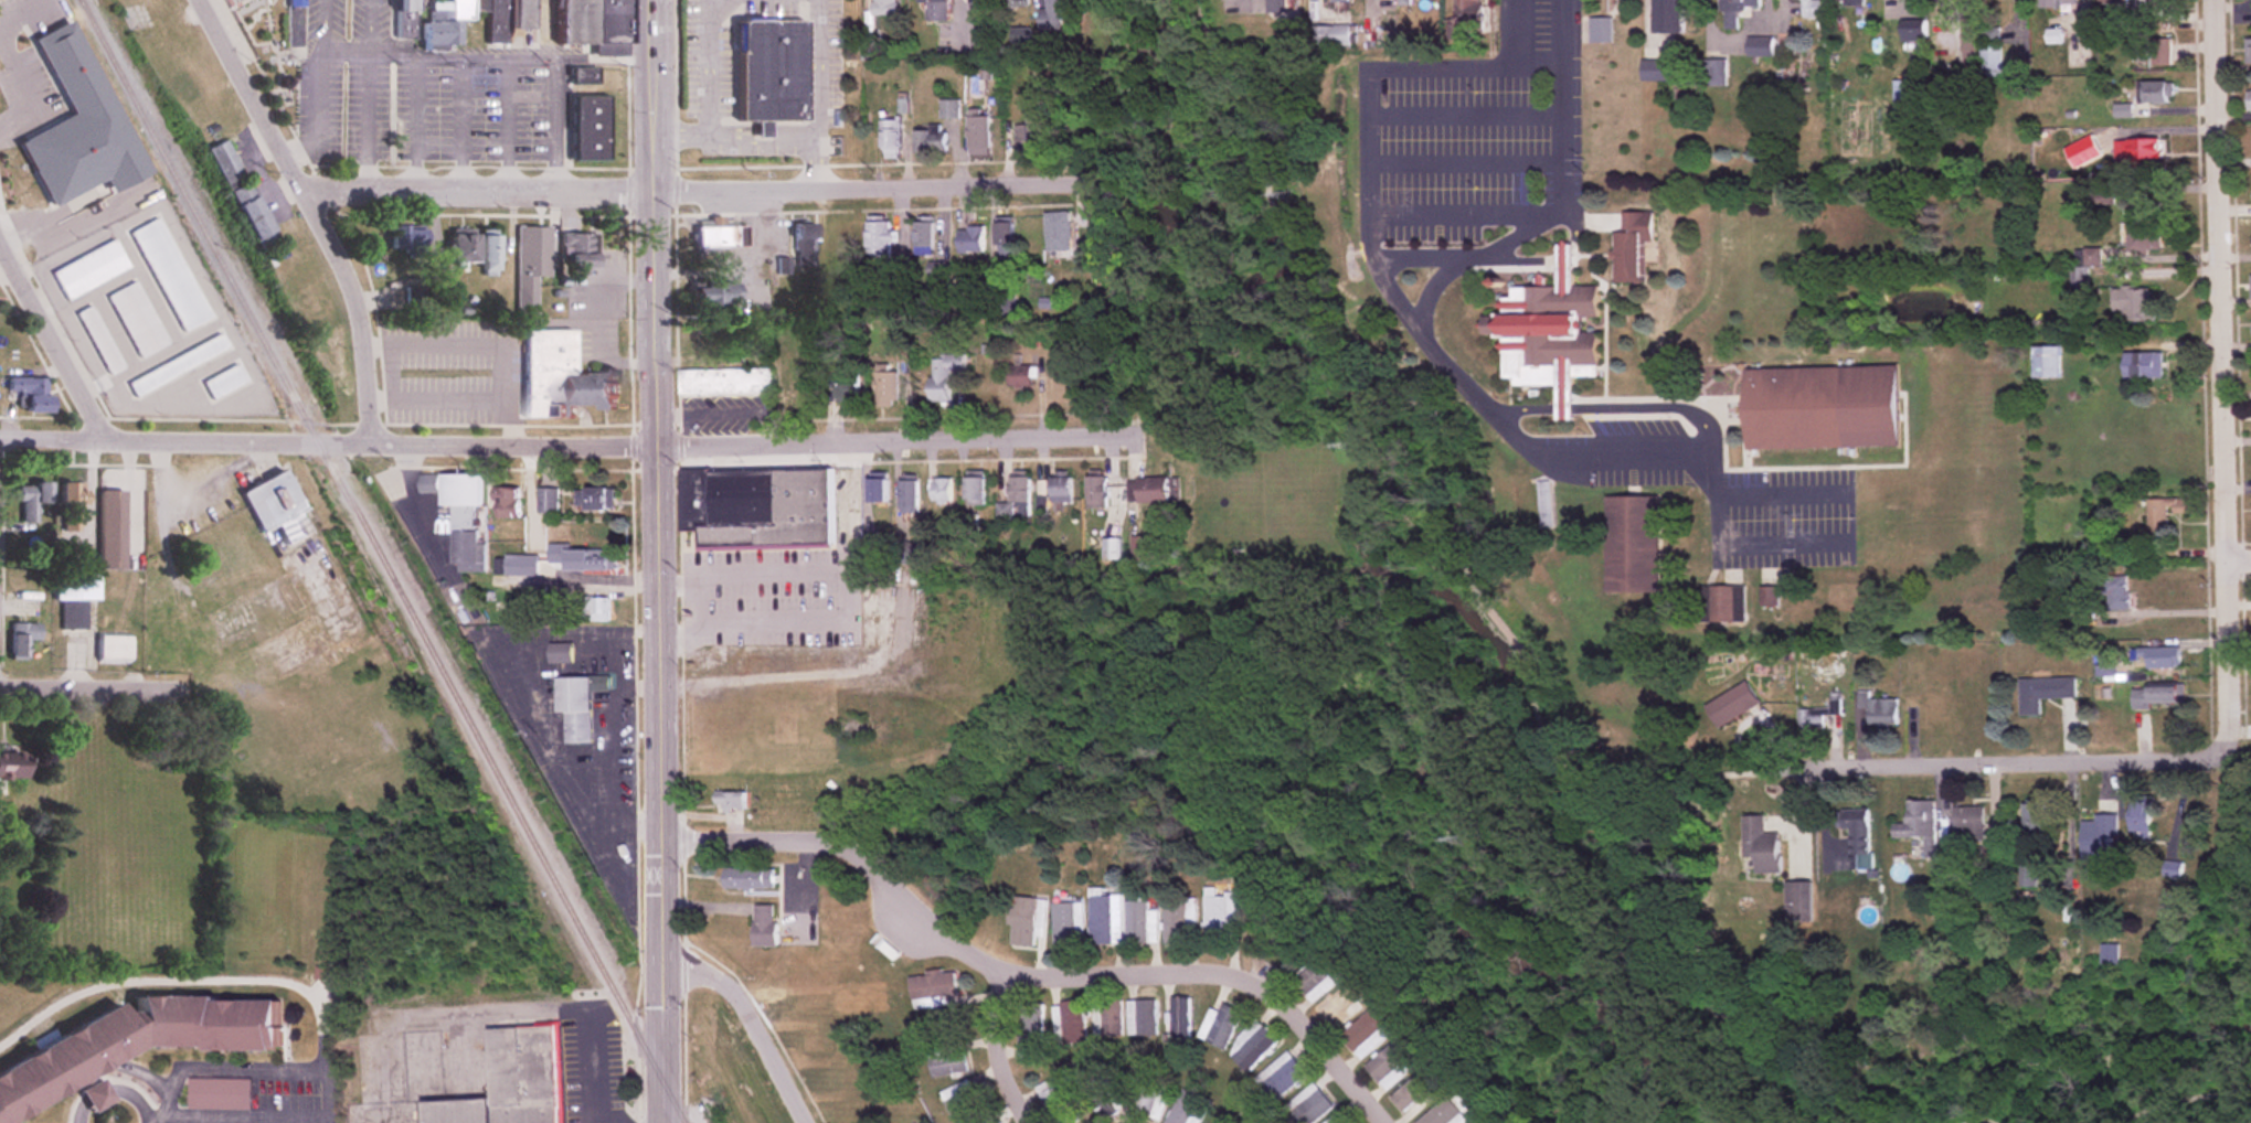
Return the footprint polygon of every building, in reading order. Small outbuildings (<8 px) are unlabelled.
[(285,8),(301,8),(301,0),(285,0),(285,8)] [(390,38),(391,0),(412,0),(412,38),(390,38)] [(425,0),(448,0),(448,17),(448,20),(454,20),(454,47),(418,49),(417,21),(426,20),(425,0)] [(448,17),(469,17),(469,9),(469,0),(448,0),(448,17)] [(469,9),(485,10),(485,0),(469,0),(469,9)] [(485,10),(485,0),(505,0),(505,28),(506,42),(486,42),(485,10)] [(505,28),(505,0),(530,0),(530,29),(505,28)] [(591,41),(590,0),(554,0),(554,7),(555,42),(591,41)] [(591,41),(590,0),(626,0),(627,57),(591,57),(591,41)] [(872,16),(898,16),(898,0),(872,0),(872,16)] [(948,0),(923,0),(922,22),(948,22),(948,0)] [(1023,0),(1003,0),(1003,9),(1023,9),(1023,0)] [(1038,11),(1038,31),(1061,31),(1061,0),(1045,0),(1045,11),(1038,11)] [(1272,9),(1286,9),(1286,0),(1272,0),(1272,9)] [(1454,20),(1479,19),(1478,0),(1454,0),(1454,20)] [(1650,34),(1679,35),(1680,0),(1651,0),(1650,34)] [(1761,0),(1719,0),(1719,13),(1761,12),(1761,0)] [(1802,18),(1821,19),(1822,0),(1811,0),(1803,0),(1802,18)] [(2041,9),(2077,9),(2077,0),(2041,0),(2041,9)] [(2173,12),(2173,0),(2152,0),(2152,12),(2173,12)] [(735,19),(736,119),(803,119),(804,19),(735,19)] [(1587,43),(1610,43),(1610,19),(1587,19),(1587,43)] [(1901,42),(1925,42),(1925,20),(1901,20),(1901,42)] [(1965,55),(1976,55),(1976,23),(1965,23),(1965,55)] [(1308,47),(1348,47),(1348,27),(1308,27),(1308,47)] [(23,207),(103,170),(116,196),(149,181),(80,34),(42,51),(83,139),(74,143),(34,58),(8,70),(49,159),(10,177),(23,207)] [(1772,38),(1748,38),(1748,58),(1772,58),(1772,38)] [(2150,66),(2170,66),(2170,39),(2150,39),(2150,66)] [(1999,45),(1980,45),(1980,77),(1999,77),(1999,45)] [(1641,82),(1668,82),(1668,61),(1641,61),(1641,82)] [(1726,61),(1702,61),(1702,87),(1726,87),(1726,61)] [(568,86),(594,86),(594,68),(568,68),(568,86)] [(1915,81),(1894,81),(1894,120),(1915,120),(1915,81)] [(2172,104),(2172,83),(2143,83),(2143,104),(2172,104)] [(569,97),(569,161),(604,161),(604,97),(569,97)] [(990,155),(990,117),(967,117),(967,155),(990,155)] [(881,160),(900,160),(900,120),(881,120),(881,160)] [(1015,125),(1015,153),(1042,153),(1042,125),(1015,125)] [(915,154),(946,152),(945,128),(914,129),(915,154)] [(2081,153),(2112,153),(2112,130),(2081,130),(2081,153)] [(205,149),(222,186),(241,176),(224,140),(205,149)] [(2122,140),(2122,162),(2162,162),(2162,140),(2122,140)] [(228,191),(256,252),(276,243),(247,181),(228,191)] [(1045,213),(1046,252),(1072,251),(1071,212),(1045,213)] [(1651,243),(1651,212),(1613,213),(1614,283),(1644,283),(1643,243),(1651,243)] [(129,232),(181,333),(209,319),(156,218),(129,232)] [(2159,252),(2159,221),(2132,221),(2132,252),(2159,252)] [(868,222),(868,259),(893,259),(893,232),(890,232),(890,222),(868,222)] [(933,256),(933,222),(915,222),(915,256),(933,256)] [(996,261),(1013,261),(1013,223),(996,223),(996,261)] [(813,225),(792,225),(792,264),(813,264),(813,225)] [(514,319),(550,319),(550,291),(537,291),(537,282),(548,282),(548,227),(514,228),(514,319)] [(694,248),(742,248),(742,227),(694,227),(694,248)] [(387,252),(420,252),(420,228),(387,228),(387,252)] [(958,228),(958,253),(983,253),(983,228),(958,228)] [(471,264),(471,234),(445,234),(445,264),(471,264)] [(562,271),(592,271),(592,234),(562,234),(562,271)] [(494,277),(495,236),(477,235),(477,277),(494,277)] [(51,270),(64,300),(128,272),(115,242),(51,270)] [(2087,267),(2100,267),(2100,250),(2073,250),(2073,267),(2067,267),(2067,291),(2087,291),(2087,267)] [(1556,286),(1549,288),(1510,287),(1510,296),(1497,300),(1497,314),(1483,318),(1482,337),(1498,337),(1503,354),(1503,379),(1510,379),(1512,386),(1566,387),(1567,378),(1575,376),(1596,376),(1596,333),(1581,332),(1582,321),(1588,319),(1595,319),(1596,287),(1571,287),(1569,278),(1569,271),(1564,252),(1556,254),(1556,286)] [(165,347),(137,282),(108,294),(136,359),(165,347)] [(735,285),(689,285),(689,305),(735,305),(735,285)] [(2122,324),(2155,324),(2155,289),(2122,289),(2122,324)] [(76,313),(107,377),(122,370),(92,305),(76,313)] [(571,331),(522,331),(522,419),(573,419),(573,409),(614,409),(614,372),(571,372),(571,331)] [(125,383),(133,398),(227,350),(219,335),(125,383)] [(2032,380),(2059,380),(2059,348),(2032,348),(2032,380)] [(2124,354),(2124,379),(2162,379),(2162,354),(2124,354)] [(931,359),(931,404),(951,404),(951,371),(964,371),(964,360),(931,359)] [(245,382),(235,364),(200,383),(209,401),(245,382)] [(1007,366),(1007,387),(1032,387),(1032,366),(1007,366)] [(1895,446),(1894,367),(1745,370),(1746,448),(1895,446)] [(770,395),(770,370),(679,370),(679,396),(770,395)] [(785,407),(810,407),(810,371),(785,371),(785,407)] [(876,408),(899,408),(899,374),(876,374),(876,408)] [(836,376),(836,405),(858,405),(858,376),(836,376)] [(24,414),(47,414),(47,379),(8,379),(8,393),(24,393),(24,414)] [(698,549),(833,548),(832,468),(680,470),(680,530),(698,529),(698,549)] [(239,490),(255,530),(300,512),(284,472),(239,490)] [(1071,503),(1071,472),(1051,472),(1051,503),(1071,503)] [(1030,502),(1030,475),(1010,475),(1010,502),(997,502),(997,521),(1013,521),(1013,502),(1030,502)] [(1108,475),(1087,475),(1087,507),(1108,507),(1108,475)] [(439,506),(481,506),(481,476),(419,476),(419,494),(439,494),(439,506)] [(985,476),(966,476),(966,504),(985,504),(985,476)] [(1172,477),(1129,477),(1129,501),(1172,501),(1172,477)] [(887,478),(869,478),(869,501),(887,501),(887,478)] [(952,504),(952,478),(932,478),(932,504),(952,504)] [(900,479),(900,511),(919,511),(919,479),(900,479)] [(61,533),(82,533),(82,484),(61,484),(61,533)] [(49,505),(49,485),(19,485),(19,524),(38,524),(38,505),(49,505)] [(517,487),(493,487),(493,517),(517,517),(517,487)] [(575,487),(575,509),(613,509),(613,487),(575,487)] [(557,514),(557,488),(536,488),(536,514),(557,514)] [(122,570),(122,492),(98,492),(98,570),(122,570)] [(1604,496),(1604,593),(1657,593),(1656,496),(1604,496)] [(2146,535),(2166,535),(2166,513),(2188,513),(2188,498),(2146,498),(2146,535)] [(504,576),(537,575),(537,540),(565,540),(565,527),(523,527),(524,555),(504,555),(504,576)] [(484,569),(484,543),(477,543),(477,530),(451,529),(451,569),(484,569)] [(1103,538),(1103,559),(1121,559),(1121,538),(1103,538)] [(614,549),(564,549),(564,570),(614,570),(614,549)] [(54,601),(61,601),(61,629),(86,629),(86,600),(97,600),(97,573),(54,573),(54,601)] [(2102,573),(2102,609),(2128,609),(2128,573),(2102,573)] [(1698,585),(1698,621),(1733,621),(1733,585),(1698,585)] [(543,586),(524,586),(524,616),(543,616),(543,586)] [(607,620),(607,596),(572,596),(572,620),(607,620)] [(39,641),(39,623),(9,623),(9,660),(28,660),(28,641),(39,641)] [(97,634),(97,662),(128,662),(128,634),(97,634)] [(570,643),(547,643),(547,663),(570,663),(570,643)] [(2179,667),(2179,648),(2146,648),(2146,667),(2179,667)] [(555,712),(563,712),(563,743),(590,743),(589,690),(607,690),(607,676),(554,677),(555,712)] [(2019,679),(2019,715),(2040,715),(2040,698),(2075,698),(2074,678),(2019,679)] [(1704,703),(1715,726),(1759,705),(1748,682),(1704,703)] [(2183,684),(2146,684),(2146,704),(2183,704),(2183,684)] [(1895,726),(1895,698),(1869,698),(1869,691),(1856,691),(1856,712),(1866,712),(1866,726),(1895,726)] [(1795,708),(1796,730),(1822,730),(1822,715),(1839,715),(1838,693),(1827,693),(1827,708),(1795,708)] [(19,779),(19,752),(0,752),(0,779),(19,779)] [(187,791),(161,781),(159,786),(185,796),(187,791)] [(743,792),(714,792),(714,809),(743,809),(743,792)] [(1933,801),(1905,801),(1905,823),(1891,823),(1891,838),(1925,838),(1926,870),(1950,870),(1950,847),(1933,847),(1933,801)] [(2150,801),(2129,801),(2129,835),(2150,835),(2150,801)] [(2044,804),(2022,804),(2022,841),(2044,841),(2044,804)] [(1965,831),(1965,842),(1983,842),(1983,807),(1953,807),(1953,831),(1965,831)] [(1839,809),(1839,831),(1848,831),(1848,870),(1868,870),(1868,809),(1839,809)] [(2082,821),(2082,860),(2111,860),(2111,837),(2116,837),(2116,814),(2093,814),(2093,821),(2082,821)] [(1741,816),(1743,858),(1754,857),(1755,873),(1778,873),(1777,833),(1763,834),(1762,815),(1741,816)] [(2182,877),(2183,862),(2164,861),(2164,876),(2182,877)] [(773,867),(724,867),(724,889),(773,889),(773,867)] [(1812,882),(1785,882),(1785,923),(1812,923),(1812,882)] [(1205,941),(1234,941),(1234,918),(1235,918),(1235,896),(1218,896),(1218,889),(1205,889),(1205,941)] [(1091,944),(1121,944),(1121,895),(1091,895),(1091,944)] [(1034,946),(1034,937),(1043,937),(1045,899),(1011,897),(1009,945),(1034,946)] [(1165,943),(1197,943),(1197,898),(1165,898),(1165,943)] [(1158,944),(1158,912),(1149,912),(1149,902),(1127,902),(1127,944),(1158,944)] [(1083,903),(1054,903),(1054,944),(1083,944),(1083,903)] [(776,905),(752,905),(752,946),(776,946),(776,905)] [(2101,944),(2101,965),(2118,965),(2118,944),(2101,944)] [(1311,1004),(1337,983),(1319,961),(1293,981),(1311,1004)] [(945,1005),(944,997),(958,996),(955,970),(909,976),(913,1009),(945,1005)] [(1338,1028),(1362,1007),(1343,986),(1319,1006),(1338,1028)] [(277,1050),(278,999),(131,996),(130,1018),(123,1022),(115,1007),(0,1064),(0,1120),(146,1047),(277,1050)] [(1168,1044),(1191,1044),(1191,999),(1168,999),(1168,1044)] [(1083,1001),(1051,1003),(1053,1045),(1084,1043),(1083,1001)] [(1156,1001),(1127,1001),(1127,1036),(1156,1036),(1156,1001)] [(1121,1036),(1120,1002),(1094,1002),(1094,1037),(1121,1036)] [(1041,1003),(1018,1003),(1018,1058),(1041,1058),(1041,1003)] [(1223,1050),(1243,1014),(1223,1003),(1217,1013),(1216,1012),(1202,1038),(1223,1050)] [(1356,1056),(1391,1027),(1374,1007),(1340,1035),(1356,1056)] [(1230,1054),(1247,1071),(1278,1041),(1260,1023),(1230,1054)] [(553,1025),(558,1122),(422,1122),(421,1102),(491,1099),(487,1028),(553,1025)] [(1420,1060),(1399,1036),(1365,1066),(1386,1089),(1420,1060)] [(934,1080),(968,1068),(958,1041),(925,1053),(934,1080)] [(1253,1082),(1271,1104),(1307,1074),(1288,1052),(1253,1082)] [(1411,1119),(1435,1094),(1430,1090),(1438,1082),(1423,1067),(1392,1099),(1411,1119)] [(1054,1122),(1074,1122),(1080,1120),(1057,1076),(1035,1087),(1054,1122)] [(1100,1106),(1107,1118),(1125,1106),(1107,1076),(1081,1093),(1092,1111),(1100,1106)] [(77,1091),(89,1111),(110,1099),(98,1078),(77,1091)] [(938,1092),(950,1119),(981,1105),(969,1078),(938,1092)] [(1155,1121),(1170,1090),(1145,1078),(1130,1109),(1155,1121)] [(188,1109),(250,1109),(250,1079),(188,1079),(188,1109)] [(1183,1089),(1165,1122),(1189,1122),(1202,1099),(1183,1089)] [(1451,1096),(1417,1120),(1419,1122),(1468,1122),(1469,1122),(1451,1096)] [(1340,1110),(1324,1122),(1350,1122),(1340,1110)] [(991,1114),(974,1122),(995,1122),(991,1114)]
